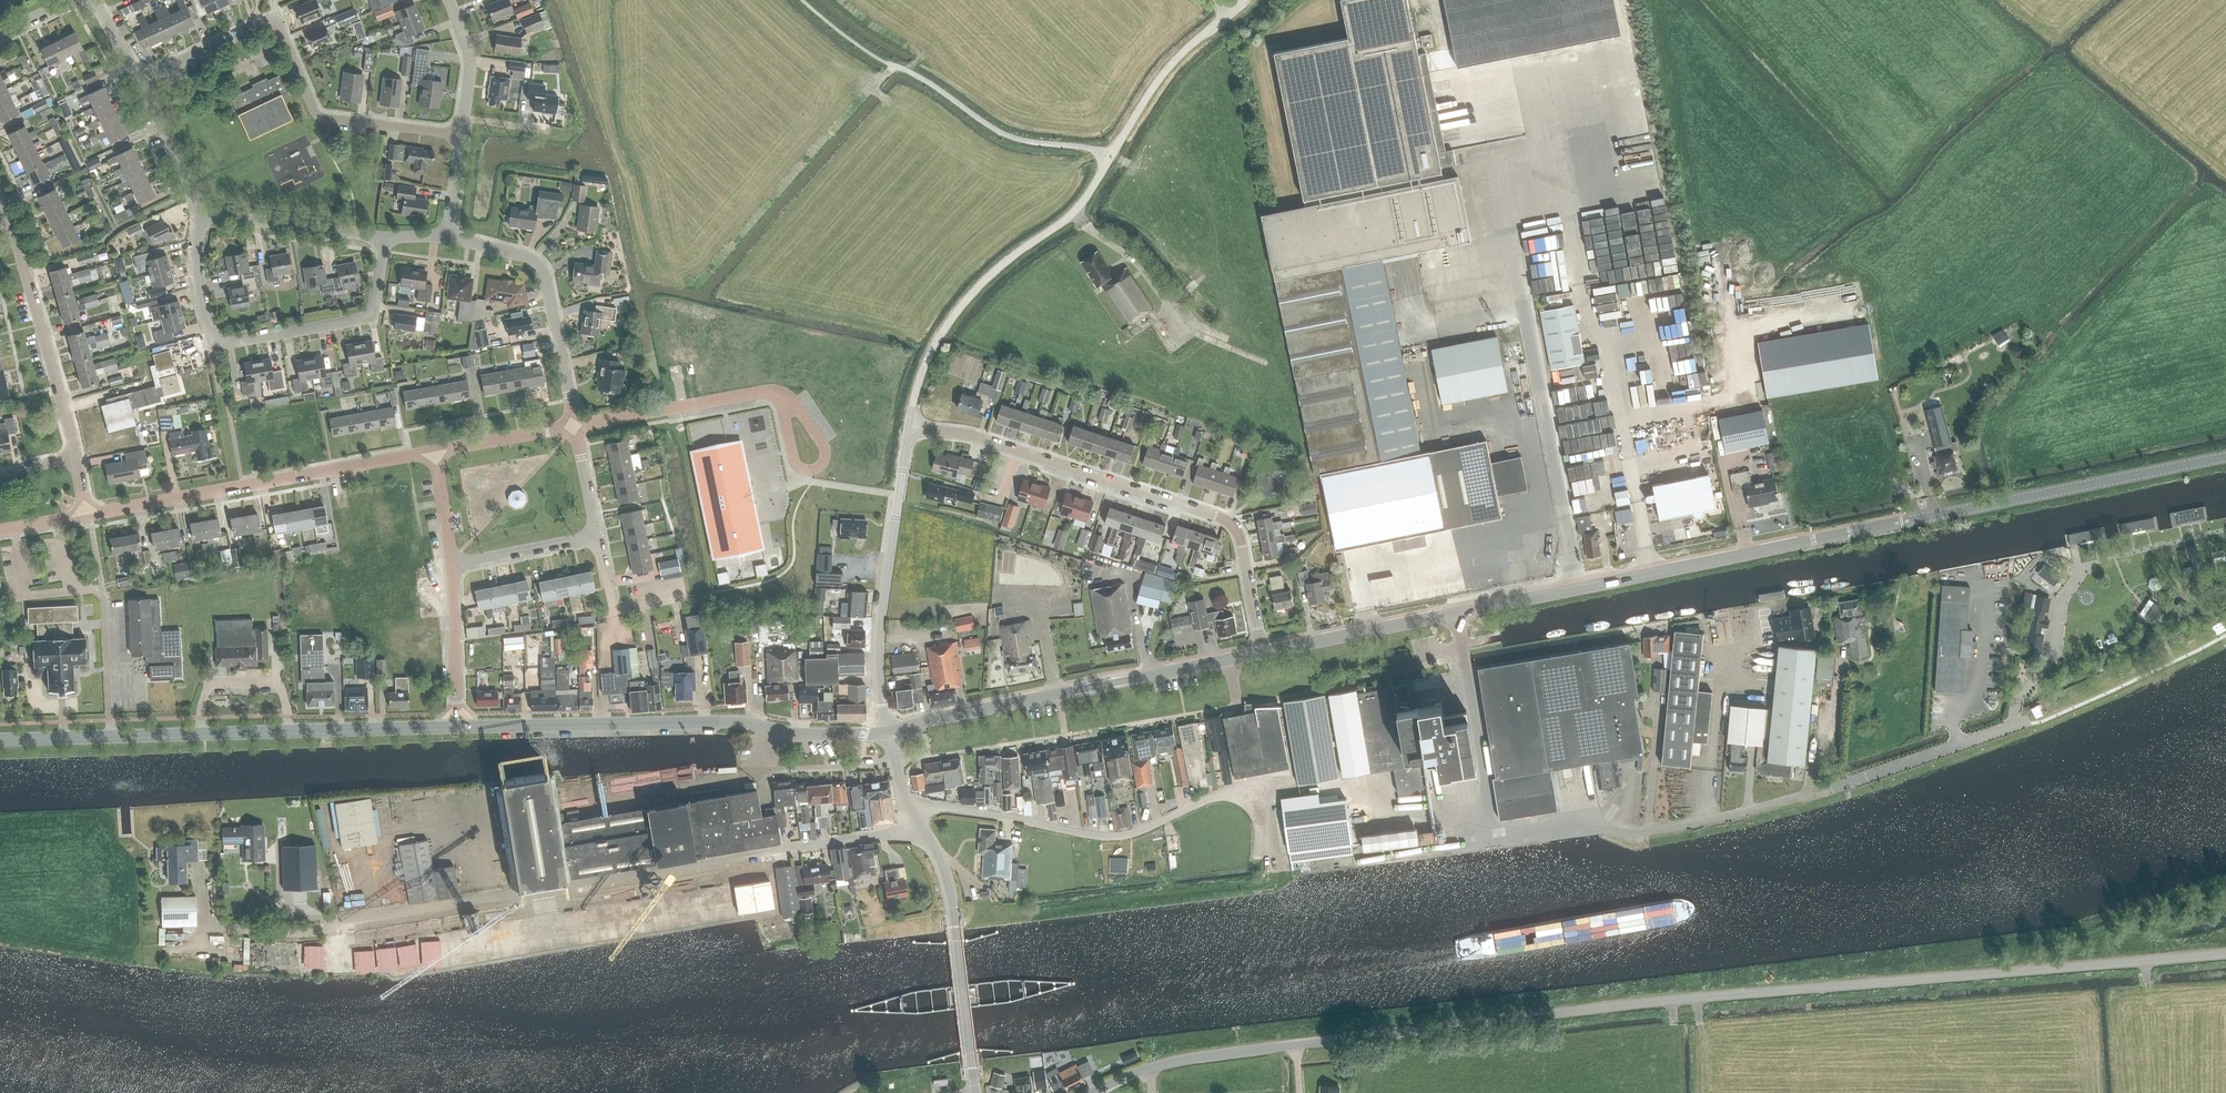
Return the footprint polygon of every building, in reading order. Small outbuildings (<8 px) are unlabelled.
[(146,6),(144,3),(143,0),(140,0),(131,4),(134,12),(146,6)] [(175,12),(185,33),(189,31),(188,28),(195,25),(183,0),(176,0),(181,10),(175,12)] [(219,12),(214,0),(200,0),(207,14),(214,11),(215,14),(219,12)] [(219,12),(224,10),(222,7),(229,4),(227,0),(214,0),(219,12)] [(326,0),(309,0),(310,2),(295,8),(301,23),(321,14),(317,4),(326,0)] [(492,20),(513,12),(508,0),(501,0),(487,6),(492,20)] [(1320,474),(1336,550),(1501,520),(1497,497),(1527,491),(1520,459),(1490,464),(1485,442),(1420,456),(1379,261),(1469,243),(1455,177),(1441,180),(1439,169),(1436,154),(1443,152),(1423,54),(1415,56),(1404,0),(1340,0),(1338,0),(1346,39),(1272,55),(1304,208),(1260,217),(1274,282),(1314,475),(1320,474)] [(1454,67),(1618,34),(1611,0),(1440,0),(1454,67)] [(401,24),(419,17),(414,4),(396,12),(401,24)] [(165,5),(160,8),(172,35),(179,32),(180,35),(185,33),(175,12),(169,15),(165,5)] [(394,15),(390,5),(373,12),(377,21),(394,15)] [(167,41),(166,38),(172,35),(160,8),(154,10),(159,20),(153,23),(163,43),(167,41)] [(359,19),(357,16),(354,8),(334,17),(338,27),(359,19)] [(544,26),(539,13),(521,20),(527,33),(544,26)] [(152,48),(163,43),(153,23),(147,25),(143,15),(137,18),(142,28),(135,32),(143,49),(150,45),(152,48)] [(424,29),(419,17),(401,24),(404,32),(396,35),(395,37),(399,47),(407,45),(414,43),(411,34),(424,29)] [(359,40),(367,36),(361,20),(353,23),(359,40)] [(306,36),(311,48),(330,40),(325,28),(306,36)] [(66,32),(61,34),(71,54),(78,51),(83,62),(88,59),(83,48),(75,32),(68,36),(66,32)] [(61,34),(56,37),(58,41),(52,44),(65,71),(70,69),(64,58),(71,54),(61,34)] [(518,54),(520,39),(497,35),(494,51),(518,54)] [(1430,47),(1428,35),(1417,37),(1420,49),(1430,47)] [(61,73),(65,71),(52,44),(45,47),(43,43),(38,46),(48,66),(55,62),(61,73)] [(374,53),(366,52),(363,71),(371,72),(374,53)] [(18,57),(22,66),(28,63),(23,55),(18,57)] [(411,57),(403,56),(401,75),(408,75),(411,57)] [(508,70),(523,72),(525,63),(509,61),(508,70)] [(419,106),(438,108),(441,82),(426,80),(428,64),(414,62),(412,83),(422,84),(419,106)] [(32,71),(28,63),(22,66),(26,74),(32,71)] [(86,84),(98,79),(94,72),(83,77),(86,84)] [(359,102),(363,75),(344,73),(341,99),(359,102)] [(0,77),(0,92),(7,89),(2,80),(8,77),(6,74),(0,77)] [(249,140),(292,119),(284,101),(290,98),(279,75),(230,98),(249,140)] [(491,77),(488,97),(490,98),(489,104),(499,106),(500,99),(506,100),(509,79),(491,77)] [(398,107),(401,80),(383,78),(380,104),(398,107)] [(30,82),(34,91),(40,88),(35,80),(30,82)] [(543,112),(542,115),(551,116),(552,113),(555,114),(557,96),(543,94),(544,86),(529,83),(527,99),(534,100),(533,111),(543,112)] [(49,94),(44,86),(40,88),(42,93),(44,97),(49,94)] [(90,100),(93,107),(109,99),(103,87),(87,95),(78,99),(81,105),(90,100)] [(40,88),(34,91),(38,99),(44,97),(42,93),(40,88)] [(7,89),(0,92),(0,109),(13,102),(12,101),(17,99),(14,94),(10,96),(7,89)] [(109,99),(93,107),(84,112),(87,117),(96,112),(99,119),(115,111),(109,99)] [(0,109),(0,118),(2,122),(19,114),(15,107),(19,104),(17,100),(13,102),(0,109)] [(31,107),(34,113),(48,106),(45,100),(31,107)] [(72,114),(66,101),(58,105),(64,118),(72,114)] [(121,123),(115,111),(99,119),(90,124),(92,129),(101,124),(105,131),(121,123)] [(48,120),(53,128),(58,126),(54,117),(48,120)] [(105,131),(96,135),(98,141),(107,136),(110,143),(126,136),(121,123),(105,131)] [(8,134),(14,147),(31,139),(37,136),(34,130),(28,133),(25,126),(8,134)] [(58,126),(53,128),(57,137),(62,134),(58,126)] [(84,126),(75,130),(78,136),(87,132),(84,126)] [(71,147),(66,138),(60,141),(65,151),(71,148),(71,147)] [(89,138),(81,142),(85,149),(93,145),(89,138)] [(37,152),(31,139),(14,147),(20,160),(37,152)] [(398,145),(390,144),(388,159),(396,160),(396,158),(403,159),(403,162),(415,163),(413,173),(425,174),(427,163),(432,164),(434,152),(422,150),(422,148),(405,146),(398,145)] [(119,161),(122,168),(138,160),(132,148),(116,155),(116,156),(107,160),(110,165),(119,161)] [(76,158),(72,150),(66,153),(71,163),(77,160),(76,158)] [(1450,151),(1443,152),(1436,154),(1439,169),(1453,166),(1450,151)] [(20,160),(26,172),(43,164),(37,152),(20,160)] [(89,171),(102,165),(98,157),(86,163),(88,168),(89,171)] [(32,185),(49,177),(46,170),(54,166),(51,160),(43,164),(26,172),(32,185)] [(128,180),(144,172),(138,160),(122,168),(113,172),(115,177),(124,173),(128,180)] [(392,164),(378,162),(375,178),(390,180),(392,164)] [(130,185),(133,192),(149,184),(144,172),(128,180),(119,184),(121,189),(130,185)] [(583,174),(582,179),(607,182),(607,177),(583,174)] [(71,176),(58,182),(62,189),(75,183),(71,176)] [(85,190),(90,187),(86,179),(81,182),(85,190)] [(571,185),(571,183),(561,182),(561,183),(560,190),(570,191),(571,185)] [(573,183),(571,199),(584,200),(586,185),(573,183)] [(155,196),(149,184),(133,192),(124,196),(127,201),(136,197),(139,204),(155,196)] [(398,185),(397,197),(396,199),(403,200),(401,214),(416,216),(417,214),(425,215),(427,200),(414,198),(415,188),(398,185)] [(94,196),(90,187),(85,190),(89,199),(94,196)] [(38,197),(44,209),(61,201),(67,198),(65,193),(59,196),(55,189),(38,197)] [(534,229),(535,218),(543,219),(543,217),(555,219),(557,206),(561,206),(562,195),(538,192),(536,206),(529,205),(528,210),(511,207),(509,226),(534,229)] [(67,214),(61,201),(44,209),(51,222),(67,214)] [(91,207),(95,216),(101,213),(96,204),(91,207)] [(595,229),(598,208),(580,206),(578,227),(595,229)] [(113,215),(116,222),(128,216),(125,209),(113,215)] [(101,213),(95,216),(99,224),(105,222),(101,213)] [(51,222),(57,235),(73,227),(67,214),(51,222)] [(163,221),(146,229),(152,242),(161,238),(164,243),(175,237),(172,231),(169,232),(163,221)] [(144,231),(140,224),(126,231),(129,238),(144,231)] [(80,239),(73,227),(57,235),(63,247),(80,239)] [(609,274),(609,270),(611,253),(596,251),(594,265),(574,263),(572,281),(588,283),(588,285),(598,287),(600,273),(609,274)] [(147,265),(149,274),(170,269),(166,255),(152,259),(150,252),(133,257),(136,267),(147,265)] [(1126,268),(1113,276),(1107,268),(1109,267),(1103,259),(1102,260),(1097,252),(1087,258),(1082,261),(1083,262),(1081,263),(1087,272),(1086,273),(1096,288),(1101,285),(1129,326),(1154,309),(1126,268)] [(80,264),(94,261),(93,253),(78,257),(80,264)] [(291,273),(287,253),(270,257),(272,268),(265,269),(268,283),(279,281),(278,275),(291,273)] [(242,279),(261,276),(259,265),(248,267),(246,254),(226,257),(229,275),(240,273),(242,279)] [(123,265),(122,259),(114,261),(116,268),(123,266),(123,265)] [(346,290),(345,284),(358,282),(354,262),(337,266),(339,277),(332,278),(334,292),(346,290)] [(323,294),(334,292),(332,278),(325,279),(323,265),(303,268),(306,286),(321,283),(323,294)] [(50,272),(53,285),(69,280),(78,278),(76,272),(67,275),(66,267),(50,272)] [(76,272),(78,278),(91,274),(89,268),(76,272)] [(173,282),(170,269),(149,274),(153,287),(173,282)] [(418,288),(417,301),(430,302),(432,285),(424,284),(426,272),(403,269),(400,285),(418,288)] [(1626,294),(1681,286),(1679,273),(1624,281),(1626,294)] [(92,280),(91,274),(78,278),(79,283),(92,280)] [(475,301),(469,300),(471,279),(459,278),(459,276),(449,275),(448,284),(450,284),(448,298),(460,299),(457,320),(472,322),(473,320),(475,307),(475,301)] [(264,290),(261,276),(242,279),(243,286),(228,288),(232,308),(238,307),(239,311),(240,312),(247,311),(248,309),(247,305),(249,305),(247,291),(257,289),(258,291),(264,290)] [(78,278),(69,280),(71,286),(79,283),(78,278)] [(53,285),(57,298),(73,293),(71,286),(69,280),(53,285)] [(489,280),(486,298),(507,301),(508,306),(526,302),(522,285),(489,280)] [(1589,286),(1597,326),(1618,322),(1617,316),(1632,314),(1629,300),(1615,302),(1611,282),(1589,286)] [(167,293),(165,286),(148,291),(149,298),(167,293)] [(1688,317),(1683,290),(1651,296),(1654,310),(1659,309),(1661,322),(1688,317)] [(76,305),(73,293),(57,298),(60,310),(76,305)] [(83,298),(85,303),(98,299),(96,294),(83,298)] [(113,313),(122,311),(118,294),(109,296),(113,313)] [(627,294),(614,297),(616,303),(628,301),(627,294)] [(138,309),(157,304),(155,296),(136,301),(138,309)] [(85,303),(86,309),(100,305),(98,299),(85,303)] [(182,314),(178,301),(158,306),(151,308),(154,321),(161,319),(182,314)] [(80,319),(76,305),(60,310),(64,323),(80,319)] [(1540,311),(1551,370),(1584,364),(1573,305),(1540,311)] [(614,321),(616,309),(596,306),(595,312),(584,310),(581,332),(598,335),(600,319),(614,321)] [(485,309),(485,308),(475,307),(473,320),(484,318),(493,316),(494,310),(485,309)] [(271,312),(272,321),(281,319),(279,311),(271,312)] [(423,331),(437,333),(440,313),(426,311),(423,331)] [(185,327),(182,314),(161,319),(164,329),(153,332),(156,343),(174,339),(171,331),(185,327)] [(416,317),(396,314),(394,329),(414,332),(416,317)] [(120,315),(110,318),(112,325),(122,322),(120,315)] [(508,335),(518,333),(518,331),(532,328),(529,317),(521,318),(521,317),(505,320),(508,335)] [(1619,337),(1630,336),(1629,322),(1618,323),(1619,337)] [(1662,327),(1665,343),(1656,344),(1658,359),(1695,352),(1689,322),(1662,327)] [(1868,324),(1758,342),(1767,397),(1877,379),(1868,324)] [(473,330),(471,349),(490,345),(486,328),(473,330)] [(1992,336),(2000,348),(2010,340),(2002,329),(1992,336)] [(84,331),(68,336),(71,349),(87,344),(95,342),(93,336),(86,339),(84,331)] [(107,332),(93,336),(95,342),(109,338),(107,332)] [(1442,402),(1508,391),(1499,335),(1433,346),(1442,402)] [(111,344),(109,338),(95,342),(97,348),(111,344)] [(434,340),(426,340),(425,349),(434,350),(434,340)] [(375,358),(372,341),(359,343),(362,363),(370,362),(371,372),(384,370),(381,357),(375,358)] [(355,364),(362,363),(359,343),(346,345),(349,363),(342,364),(344,377),(357,375),(355,364)] [(521,345),(523,352),(534,350),(532,343),(521,345)] [(1634,344),(1635,351),(1648,349),(1647,343),(1634,344)] [(75,362),(91,357),(87,344),(71,349),(75,362)] [(629,348),(631,359),(640,357),(638,346),(629,348)] [(1595,355),(1606,355),(1606,349),(1588,350),(1589,362),(1596,361),(1595,355)] [(133,417),(131,409),(160,401),(159,397),(180,391),(176,374),(175,374),(173,366),(174,366),(169,350),(153,355),(156,365),(150,367),(156,386),(107,400),(108,404),(104,405),(109,423),(133,417)] [(1633,350),(1620,351),(1623,372),(1636,370),(1633,350)] [(478,366),(476,354),(469,356),(471,367),(478,366)] [(322,356),(309,359),(312,379),(320,377),(322,388),(334,386),(332,372),(325,374),(322,356)] [(470,367),(468,356),(461,357),(463,368),(470,367)] [(91,357),(75,362),(79,375),(94,370),(102,368),(100,363),(100,362),(93,364),(91,357)] [(114,358),(100,363),(102,368),(116,363),(114,358)] [(270,359),(257,361),(260,381),(268,380),(270,390),(282,388),(280,375),(273,376),(270,359)] [(296,361),(299,378),(292,379),(295,393),(307,390),(305,380),(312,379),(309,359),(296,361)] [(598,374),(600,374),(598,389),(619,392),(621,378),(624,378),(625,371),(617,369),(619,362),(600,359),(598,374)] [(244,364),(247,381),(240,382),(243,395),(255,393),(253,383),(260,381),(257,361),(244,364)] [(116,363),(102,368),(103,372),(117,368),(116,363)] [(539,365),(524,367),(528,387),(543,384),(539,365)] [(1008,369),(999,366),(992,388),(1001,391),(1007,373),(1006,373),(1008,369)] [(528,387),(524,367),(510,370),(513,390),(528,387)] [(94,370),(79,375),(82,387),(98,383),(96,374),(94,370)] [(499,392),(513,390),(510,370),(495,373),(499,392)] [(403,378),(402,371),(394,372),(395,379),(403,378)] [(1699,372),(1687,373),(1688,398),(1700,397),(1699,372)] [(499,392),(495,373),(481,375),(484,395),(499,392)] [(109,380),(111,386),(124,383),(122,376),(109,380)] [(450,383),(453,401),(469,398),(466,380),(450,383)] [(1026,383),(1018,381),(1016,387),(1024,389),(1026,383)] [(6,382),(0,383),(0,398),(9,396),(6,382)] [(350,382),(342,383),(343,391),(351,389),(350,382)] [(434,386),(438,404),(453,401),(450,383),(434,386)] [(1640,386),(1643,405),(1657,403),(1657,398),(1671,396),(1670,390),(1663,391),(1662,383),(1640,386)] [(438,404),(434,386),(419,389),(422,406),(438,404)] [(987,403),(989,396),(988,395),(990,389),(979,386),(978,392),(977,392),(975,398),(962,394),(958,409),(978,415),(982,401),(987,403)] [(1022,395),(1024,389),(1016,387),(1014,393),(1022,395)] [(403,392),(406,409),(422,406),(419,389),(403,392)] [(1042,389),(1040,395),(1048,397),(1050,391),(1042,389)] [(1046,404),(1048,397),(1040,395),(1038,401),(1046,404)] [(277,398),(278,406),(288,404),(287,396),(277,398)] [(1078,407),(1080,401),(1072,399),(1070,404),(1078,407)] [(1563,438),(1574,495),(1609,488),(1607,478),(1617,476),(1613,457),(1608,458),(1605,447),(1620,444),(1617,429),(1602,432),(1599,414),(1596,399),(1559,406),(1561,419),(1585,414),(1588,433),(1563,438)] [(1015,403),(1011,402),(1009,407),(1001,404),(995,422),(1008,426),(1013,408),(1015,403)] [(1936,471),(1937,474),(1938,475),(1939,475),(1940,476),(1943,475),(1944,474),(1949,473),(1950,473),(1955,472),(1955,471),(1958,470),(1955,459),(1956,457),(1955,453),(1953,453),(1953,450),(1951,451),(1949,443),(1950,442),(1940,402),(1924,406),(1934,447),(1935,446),(1937,454),(1933,455),(1935,461),(1934,462),(1935,468),(1936,467),(1937,470),(1936,471)] [(1070,404),(1068,411),(1076,413),(1078,407),(1070,404)] [(1008,426),(1020,430),(1025,412),(1028,406),(1023,405),(1021,411),(1013,408),(1008,426)] [(377,410),(380,427),(395,425),(392,407),(377,410)] [(1101,408),(1099,414),(1107,416),(1109,410),(1101,408)] [(361,413),(364,430),(380,427),(377,410),(361,413)] [(1762,410),(1718,419),(1725,452),(1769,443),(1762,410)] [(1032,434),(1038,416),(1025,412),(1020,430),(1032,434)] [(364,430),(361,413),(345,416),(348,433),(364,430)] [(1045,419),(1038,416),(1032,434),(1044,438),(1050,420),(1052,414),(1047,413),(1045,419)] [(173,414),(173,427),(182,427),(181,414),(173,414)] [(1107,416),(1099,414),(1097,420),(1105,423),(1107,416)] [(1125,415),(1123,422),(1131,424),(1133,418),(1125,415)] [(159,418),(161,431),(174,429),(171,416),(159,418)] [(329,419),(333,436),(348,433),(345,416),(329,419)] [(0,433),(0,453),(10,451),(7,434),(16,433),(13,417),(4,419),(5,423),(0,423),(0,428),(1,432),(0,433)] [(1057,423),(1050,420),(1044,438),(1056,442),(1062,425),(1062,424),(1063,419),(1059,418),(1057,423)] [(1131,424),(1123,422),(1121,428),(1129,430),(1131,424)] [(1178,424),(1174,438),(1180,440),(1184,426),(1178,424)] [(1067,443),(1080,447),(1085,430),(1073,426),(1067,443)] [(191,431),(192,434),(182,436),(181,431),(169,433),(170,439),(169,439),(172,455),(195,451),(197,460),(204,459),(206,459),(213,457),(211,447),(209,447),(205,429),(191,431)] [(648,433),(639,435),(640,441),(649,439),(649,441),(656,439),(654,429),(647,431),(648,433)] [(1080,447),(1092,451),(1097,434),(1085,430),(1080,447)] [(1197,430),(1194,439),(1200,441),(1203,432),(1197,430)] [(157,434),(145,436),(146,444),(158,442),(157,434)] [(1104,455),(1109,438),(1097,434),(1092,451),(1104,455)] [(1121,441),(1109,438),(1104,455),(1115,459),(1121,441)] [(1646,438),(1636,440),(1639,451),(1649,449),(1646,438)] [(626,440),(607,444),(610,459),(629,455),(627,445),(633,444),(632,439),(626,440)] [(1147,439),(1145,447),(1148,447),(1142,465),(1156,469),(1162,451),(1159,450),(1150,447),(1153,441),(1147,439)] [(747,488),(746,483),(748,482),(740,441),(691,451),(701,499),(703,499),(705,510),(703,511),(713,558),(762,548),(749,488),(747,488)] [(1133,445),(1121,441),(1115,459),(1128,463),(1133,445)] [(1175,455),(1172,454),(1164,451),(1166,445),(1161,443),(1159,450),(1162,451),(1156,469),(1169,474),(1175,455)] [(1182,478),(1188,459),(1178,456),(1180,450),(1174,448),(1172,454),(1175,455),(1169,474),(1182,478)] [(144,449),(125,453),(126,461),(105,465),(108,483),(140,477),(137,464),(147,462),(144,449)] [(1768,452),(1771,471),(1781,470),(1778,450),(1768,452)] [(932,471),(946,475),(946,477),(956,479),(957,473),(970,476),(974,461),(947,454),(947,456),(937,453),(932,471)] [(610,459),(613,474),(632,470),(629,455),(610,459)] [(1198,458),(1196,465),(1198,466),(1192,483),(1206,488),(1212,470),(1209,469),(1201,466),(1203,459),(1198,458)] [(649,466),(648,459),(641,461),(643,468),(649,466)] [(1206,488),(1219,493),(1225,474),(1222,473),(1214,470),(1217,464),(1211,462),(1209,469),(1212,470),(1206,488)] [(1225,474),(1219,493),(1232,497),(1238,478),(1228,475),(1230,468),(1225,466),(1222,473),(1225,474)] [(613,474),(616,488),(635,484),(632,470),(613,474)] [(1761,505),(1761,503),(1777,500),(1777,495),(1778,495),(1777,491),(1776,491),(1773,479),(1751,484),(1748,471),(1730,475),(1734,494),(1746,492),(1749,507),(1761,505)] [(1709,476),(1677,482),(1652,487),(1654,495),(1648,496),(1647,497),(1645,498),(1645,500),(1646,502),(1648,503),(1649,503),(1655,502),(1659,520),(1693,513),(1693,514),(1694,515),(1694,516),(1695,517),(1696,517),(1697,517),(1698,518),(1699,517),(1700,517),(1701,517),(1702,516),(1702,515),(1703,514),(1703,512),(1703,511),(1715,509),(1709,476)] [(976,480),(975,488),(983,489),(984,481),(976,480)] [(1017,499),(1030,504),(1037,484),(1024,480),(1017,499)] [(925,497),(942,502),(944,496),(953,498),(953,499),(971,503),(974,494),(955,490),(929,483),(925,497)] [(638,499),(635,484),(616,488),(618,503),(638,499)] [(1050,488),(1037,484),(1030,504),(1043,508),(1050,488)] [(523,488),(508,492),(512,507),(527,503),(523,488)] [(1576,515),(1605,509),(1604,505),(1610,503),(1608,492),(1573,499),(1576,515)] [(1619,504),(1632,501),(1630,493),(1617,497),(1619,504)] [(1060,513),(1073,518),(1079,498),(1066,494),(1060,513)] [(1079,498),(1073,518),(1086,522),(1092,502),(1079,498)] [(1019,507),(1009,503),(1001,525),(1012,528),(1019,507)] [(1316,503),(1300,506),(1302,515),(1318,512),(1316,503)] [(324,506),(311,508),(314,526),(327,524),(324,506)] [(982,518),(1000,522),(1003,510),(985,506),(982,518)] [(301,529),(314,526),(311,508),(298,511),(301,529)] [(1110,536),(1107,545),(1113,547),(1118,529),(1123,513),(1109,508),(1104,524),(1112,527),(1110,536)] [(643,525),(640,510),(621,514),(624,529),(643,525)] [(289,531),(301,529),(298,511),(285,513),(289,531)] [(1611,519),(1610,511),(1601,512),(1602,520),(1611,519)] [(289,531),(285,513),(272,515),(276,533),(283,532),(284,541),(290,540),(289,531)] [(1130,542),(1132,533),(1137,517),(1123,513),(1118,529),(1125,531),(1122,539),(1124,540),(1121,548),(1127,550),(1129,542),(1130,542)] [(257,514),(244,516),(247,533),(260,530),(257,514)] [(244,516),(231,519),(234,535),(247,533),(244,516)] [(1585,549),(1587,549),(1588,558),(1590,558),(1591,559),(1596,559),(1597,557),(1599,556),(1597,544),(1598,543),(1600,540),(1598,537),(1597,530),(1592,531),(1590,516),(1576,518),(1578,534),(1583,533),(1585,549)] [(1131,565),(1136,567),(1143,546),(1146,538),(1151,521),(1137,517),(1132,533),(1139,535),(1136,543),(1138,544),(1131,565)] [(1259,533),(1273,530),(1291,527),(1290,522),(1281,523),(1281,521),(1271,523),(1270,517),(1257,520),(1259,533)] [(2101,527),(2103,539),(2155,530),(2153,517),(2101,527)] [(207,538),(208,543),(209,552),(216,551),(213,536),(220,535),(217,519),(204,521),(207,538)] [(840,527),(839,538),(849,539),(849,537),(865,538),(866,521),(841,519),(841,520),(833,520),(832,526),(840,527)] [(207,538),(204,521),(191,524),(194,540),(207,538)] [(1165,526),(1151,521),(1146,538),(1160,542),(1165,526)] [(624,529),(627,544),(646,540),(643,525),(624,529)] [(1179,564),(1185,546),(1191,530),(1177,525),(1171,541),(1179,543),(1175,552),(1177,552),(1173,562),(1179,564)] [(2101,527),(2048,537),(2050,548),(2065,545),(2067,546),(2103,539),(2101,527)] [(178,528),(165,531),(168,547),(181,544),(178,528)] [(1092,532),(1082,528),(1076,545),(1086,549),(1092,532)] [(1062,530),(1057,545),(1064,547),(1068,532),(1062,530)] [(1199,551),(1204,535),(1191,530),(1185,546),(1193,549),(1187,567),(1192,568),(1199,551)] [(1259,533),(1262,546),(1276,543),(1294,540),(1293,535),(1283,537),(1283,534),(1274,536),(1273,530),(1259,533)] [(168,547),(165,531),(151,533),(154,549),(168,547)] [(124,536),(129,564),(135,563),(132,551),(141,549),(138,533),(124,536)] [(1101,536),(1094,533),(1089,549),(1096,552),(1101,536)] [(1207,554),(1204,560),(1211,562),(1214,556),(1213,555),(1214,552),(1217,542),(1218,540),(1204,535),(1199,551),(1207,554)] [(123,565),(129,564),(124,536),(110,538),(113,554),(121,553),(123,565)] [(249,547),(256,546),(255,536),(248,537),(249,547)] [(242,548),(249,547),(248,537),(241,538),(242,548)] [(627,544),(630,559),(649,554),(646,540),(627,544)] [(1688,547),(1688,540),(1656,541),(1656,548),(1688,547)] [(1217,542),(1214,552),(1219,554),(1222,544),(1217,542)] [(1461,543),(1461,573),(1482,573),(1482,563),(1474,563),(1474,547),(1483,547),(1483,548),(1492,548),(1492,542),(1473,543),(1473,550),(1466,550),(1466,543),(1461,543)] [(1265,560),(1278,557),(1276,543),(1262,546),(1265,560)] [(2184,577),(2202,571),(2195,546),(2187,548),(2192,566),(2182,569),(2184,577)] [(242,565),(239,547),(231,549),(234,566),(242,565)] [(293,555),(301,553),(300,547),(292,548),(293,555)] [(1149,558),(1154,559),(1157,550),(1152,548),(1149,558)] [(232,560),(230,549),(220,551),(222,562),(232,560)] [(142,565),(149,564),(147,550),(139,552),(142,565)] [(816,569),(815,584),(840,586),(841,571),(830,570),(831,554),(817,553),(816,569)] [(649,554),(630,559),(632,573),(652,569),(649,554)] [(1293,562),(1292,555),(1282,556),(1283,563),(1293,562)] [(678,558),(658,562),(660,575),(681,571),(678,558)] [(150,560),(153,578),(162,577),(159,559),(150,560)] [(201,571),(199,559),(192,560),(194,571),(201,571)] [(173,564),(176,580),(193,577),(190,561),(173,564)] [(1155,573),(1158,565),(1149,562),(1147,571),(1155,573)] [(765,563),(754,566),(756,577),(767,575),(765,563)] [(1177,573),(1173,572),(1174,569),(1159,564),(1156,574),(1174,580),(1177,573)] [(1194,566),(1192,573),(1202,576),(1205,570),(1194,566)] [(2038,573),(2054,585),(2059,578),(2044,566),(2038,573)] [(1281,567),(1270,569),(1271,575),(1283,573),(1281,567)] [(1179,570),(1176,578),(1184,580),(1187,573),(1179,570)] [(577,574),(581,592),(594,589),(590,571),(577,574)] [(718,585),(730,582),(727,571),(716,574),(718,585)] [(1332,579),(1331,575),(1330,574),(1328,573),(1327,573),(1319,574),(1316,572),(1311,579),(1312,583),(1309,584),(1306,571),(1297,573),(1299,586),(1306,585),(1310,604),(1325,601),(1323,591),(1334,589),(1332,579)] [(581,592),(577,574),(564,577),(568,595),(581,592)] [(120,586),(130,583),(129,576),(118,579),(120,586)] [(1274,609),(1293,606),(1290,591),(1284,593),(1281,576),(1269,578),(1270,585),(1271,585),(1273,595),(1271,595),(1274,609)] [(568,595),(564,577),(552,579),(555,597),(568,595)] [(555,597),(552,579),(539,582),(543,600),(555,597)] [(526,580),(513,583),(517,601),(530,598),(526,580)] [(511,602),(512,607),(517,605),(516,601),(517,601),(513,583),(500,585),(504,603),(511,602)] [(1124,583),(1090,589),(1097,629),(1101,628),(1103,638),(1105,638),(1107,650),(1132,646),(1130,634),(1131,634),(1129,623),(1131,623),(1124,583)] [(500,585),(488,588),(491,606),(504,603),(500,585)] [(1162,591),(1141,585),(1136,603),(1158,608),(1162,591)] [(1958,596),(1969,597),(1970,587),(1942,585),(1934,691),(1962,693),(1965,657),(1970,658),(1972,630),(1966,630),(1968,603),(1957,602),(1958,596)] [(492,606),(491,606),(488,588),(475,591),(479,609),(485,607),(487,619),(494,617),(492,606)] [(823,588),(815,588),(814,600),(823,600),(823,588)] [(848,604),(866,605),(867,592),(849,591),(848,604)] [(2022,606),(2033,608),(2035,595),(2024,592),(2022,606)] [(2047,610),(2049,599),(2036,597),(2027,650),(2041,653),(2044,635),(2041,634),(2042,627),(2048,628),(2049,619),(2044,618),(2045,610),(2047,610)] [(160,631),(159,599),(149,600),(149,599),(129,600),(132,656),(146,655),(146,663),(149,663),(150,680),(174,679),(174,677),(181,676),(179,630),(160,631)] [(1192,630),(1208,626),(1207,622),(1215,620),(1216,628),(1218,627),(1220,636),(1235,633),(1233,624),(1234,624),(1233,616),(1224,618),(1222,611),(1205,614),(1203,599),(1187,602),(1192,630)] [(1840,617),(1833,618),(1838,644),(1849,642),(1853,659),(1868,657),(1862,621),(1867,620),(1866,612),(1861,613),(1858,600),(1838,603),(1840,617)] [(2176,606),(2186,613),(2189,607),(2180,601),(2176,606)] [(1084,615),(1082,602),(1073,603),(1075,616),(1084,615)] [(2143,616),(2155,624),(2164,610),(2153,602),(2143,616)] [(865,617),(866,605),(848,604),(847,616),(865,617)] [(28,624),(37,623),(38,635),(43,635),(43,640),(33,640),(34,666),(42,666),(42,669),(47,669),(48,692),(57,691),(57,693),(65,692),(65,691),(74,690),(73,668),(79,668),(78,664),(86,663),(85,638),(74,638),(73,621),(78,621),(77,605),(27,608),(28,624)] [(1787,620),(1774,622),(1778,644),(1813,637),(1807,606),(1790,609),(1792,622),(1787,623),(1787,620)] [(957,632),(975,629),(972,615),(954,619),(957,632)] [(832,628),(850,628),(850,617),(832,616),(832,628)] [(1176,619),(1178,632),(1191,630),(1189,616),(1176,619)] [(514,632),(522,631),(522,624),(520,617),(512,618),(513,625),(514,632)] [(1086,631),(1094,629),(1092,618),(1084,619),(1086,631)] [(252,619),(215,620),(215,631),(217,631),(217,648),(215,648),(216,666),(234,666),(234,670),(247,670),(246,665),(257,665),(257,661),(268,660),(268,656),(267,627),(255,627),(255,629),(252,629),(252,619)] [(1038,668),(1029,621),(999,626),(1004,651),(1002,651),(1004,660),(1006,660),(1008,674),(1038,668)] [(688,644),(681,645),(683,656),(690,655),(707,652),(702,626),(685,629),(688,644)] [(864,647),(864,631),(847,630),(846,646),(864,647)] [(1689,767),(1692,741),(1705,743),(1710,693),(1696,692),(1699,669),(1703,669),(1704,662),(1700,661),(1702,634),(1673,631),(1661,764),(1689,767)] [(307,706),(334,705),(334,686),(333,682),(324,682),(323,669),(324,669),(323,646),(323,634),(300,635),(300,646),(301,669),(301,683),(307,683),(307,706)] [(1657,636),(1657,635),(1643,637),(1644,656),(1658,656),(1657,651),(1669,650),(1668,635),(1657,636)] [(523,648),(522,636),(503,638),(504,650),(523,648)] [(966,649),(981,648),(981,637),(965,638),(966,649)] [(735,643),(736,654),(739,654),(740,665),(748,664),(746,642),(735,643)] [(956,643),(927,647),(933,684),(927,685),(931,708),(957,704),(955,688),(961,687),(960,678),(962,677),(956,643)] [(1596,762),(1597,770),(1595,770),(1598,790),(1619,786),(1616,767),(1618,766),(1617,759),(1643,754),(1634,699),(1639,698),(1629,643),(1477,669),(1494,778),(1491,779),(1498,820),(1556,811),(1550,770),(1596,762)] [(826,644),(826,653),(839,653),(839,644),(826,644)] [(1815,650),(1778,646),(1766,763),(1762,762),(1763,745),(1761,745),(1765,709),(1730,706),(1726,742),(1725,754),(1730,755),(1728,771),(1745,772),(1747,756),(1741,755),(1742,744),(1758,745),(1755,770),(1761,774),(1789,777),(1791,765),(1804,766),(1815,650)] [(809,648),(810,656),(823,656),(823,647),(809,648)] [(615,673),(600,674),(602,694),(603,694),(603,691),(613,690),(614,693),(617,693),(617,690),(629,689),(629,691),(631,711),(647,710),(645,690),(644,679),(639,680),(636,648),(613,650),(615,673)] [(658,675),(653,649),(647,650),(652,676),(653,681),(646,682),(648,710),(661,709),(659,681),(658,681),(658,675)] [(579,668),(590,668),(590,653),(588,653),(588,650),(579,650),(579,668)] [(1818,655),(1817,655),(1816,678),(1817,678),(1816,683),(1830,684),(1830,679),(1831,679),(1832,656),(1832,651),(1819,650),(1818,655)] [(769,686),(764,686),(765,701),(788,699),(787,684),(783,684),(783,682),(797,682),(795,651),(786,652),(786,651),(766,652),(768,683),(769,683),(769,686)] [(863,652),(826,654),(826,657),(804,658),(805,685),(838,684),(838,675),(864,674),(863,652)] [(665,653),(657,654),(658,661),(666,660),(665,653)] [(915,653),(891,656),(893,674),(917,670),(915,653)] [(364,678),(373,677),(372,656),(355,657),(355,667),(363,666),(364,678)] [(386,673),(385,660),(376,660),(377,674),(386,673)] [(555,710),(553,676),(553,668),(541,668),(541,675),(539,675),(540,687),(541,687),(541,690),(530,691),(531,711),(555,710)] [(1665,692),(1667,670),(1654,669),(1652,691),(1665,692)] [(16,695),(16,687),(17,687),(16,670),(3,670),(3,677),(3,688),(4,688),(5,696),(16,695)] [(556,710),(577,710),(577,689),(568,689),(567,670),(555,670),(556,710)] [(739,682),(738,671),(729,672),(730,683),(724,683),(726,704),(745,702),(744,689),(746,689),(745,682),(739,682)] [(691,685),(695,685),(694,672),(672,673),(672,685),(675,685),(675,699),(692,699),(691,685)] [(918,672),(909,674),(911,682),(903,684),(904,689),(895,690),(898,706),(901,708),(912,706),(914,704),(911,688),(921,686),(918,672)] [(503,676),(503,680),(504,711),(521,711),(520,694),(509,694),(509,690),(513,690),(513,676),(503,676)] [(586,676),(579,676),(579,691),(579,698),(580,710),(592,710),(592,698),(592,691),(592,690),(589,690),(589,681),(586,681),(586,676)] [(395,679),(396,692),(388,693),(389,707),(400,706),(400,709),(409,709),(408,692),(407,678),(395,679)] [(1390,683),(1328,695),(1342,778),(1393,769),(1398,795),(1413,792),(1412,789),(1424,787),(1420,764),(1408,766),(1407,759),(1426,756),(1427,755),(1429,764),(1439,762),(1442,780),(1455,778),(1479,774),(1477,766),(1469,720),(1467,712),(1444,716),(1442,704),(1419,708),(1418,708),(1417,708),(1414,692),(1409,693),(1407,683),(1392,686),(1391,683),(1390,683)] [(865,684),(831,684),(831,700),(831,703),(835,703),(835,719),(865,719),(865,684)] [(813,698),(817,698),(817,685),(799,685),(799,701),(813,701),(813,698)] [(345,710),(367,710),(367,696),(367,689),(345,689),(345,696),(345,710)] [(477,692),(477,705),(497,705),(497,691),(477,692)] [(1338,779),(1324,695),(1283,702),(1297,785),(1338,779)] [(1750,699),(1749,707),(1757,708),(1758,700),(1750,699)] [(817,719),(835,719),(835,703),(831,703),(831,700),(817,700),(817,719)] [(1247,777),(1245,770),(1288,762),(1277,707),(1279,707),(1279,706),(1256,706),(1255,706),(1256,711),(1223,717),(1233,773),(1234,773),(1235,779),(1247,777)] [(1213,750),(1226,748),(1220,717),(1206,720),(1209,737),(1210,737),(1213,750)] [(1877,741),(1887,740),(1885,721),(1875,722),(1877,741)] [(1182,749),(1181,749),(1182,752),(1183,752),(1188,781),(1206,778),(1195,722),(1178,726),(1182,749)] [(1168,755),(1173,755),(1179,787),(1187,786),(1181,752),(1182,752),(1181,749),(1181,748),(1176,749),(1172,728),(1153,731),(1157,754),(1167,752),(1168,755)] [(1131,736),(1134,756),(1131,756),(1137,786),(1152,783),(1147,756),(1155,754),(1151,732),(1131,736)] [(1128,751),(1126,737),(1101,741),(1104,756),(1106,755),(1111,782),(1113,782),(1114,788),(1122,787),(1121,781),(1131,779),(1126,751),(1128,751)] [(1101,755),(1099,742),(1087,743),(1089,756),(1092,756),(1093,763),(1094,771),(1103,769),(1101,755)] [(1092,756),(1089,756),(1087,743),(1073,746),(1077,766),(1082,765),(1084,776),(1091,775),(1089,764),(1093,763),(1092,756)] [(1060,779),(1064,779),(1076,777),(1071,746),(1045,750),(1045,751),(1048,771),(1049,771),(1052,789),(1055,806),(1066,805),(1063,791),(1062,791),(1060,779)] [(1053,802),(1048,771),(1045,751),(1023,754),(1027,775),(1035,774),(1035,777),(1032,778),(1036,805),(1040,804),(1046,803),(1053,802)] [(1223,771),(1230,770),(1227,754),(1220,755),(1223,771)] [(992,795),(1001,795),(1001,789),(1000,789),(1000,782),(1000,757),(979,757),(979,783),(992,783),(992,795)] [(1019,788),(1017,758),(1002,759),(1005,789),(1001,789),(1001,795),(1002,795),(1002,811),(1011,811),(1010,794),(1009,794),(1009,789),(1019,789),(1019,788)] [(960,759),(942,761),(945,782),(943,783),(945,794),(950,793),(949,786),(955,785),(954,781),(963,780),(960,759)] [(943,783),(945,782),(942,761),(924,764),(925,773),(911,775),(914,791),(925,789),(925,788),(928,787),(927,785),(943,783)] [(553,774),(494,785),(512,888),(705,856),(705,855),(780,843),(777,827),(775,813),(758,816),(756,790),(720,796),(719,789),(690,794),(691,801),(576,820),(575,814),(567,815),(568,822),(564,823),(562,813),(559,813),(553,774)] [(773,795),(775,813),(777,827),(785,826),(783,806),(795,805),(794,792),(795,792),(794,783),(793,780),(773,782),(774,795),(773,795)] [(888,781),(861,785),(866,827),(894,823),(890,795),(888,781)] [(808,806),(808,804),(806,786),(806,782),(794,783),(795,792),(795,795),(797,795),(798,807),(800,807),(802,823),(809,822),(807,806),(808,806)] [(838,821),(843,820),(841,806),(840,806),(848,804),(844,782),(830,784),(832,804),(835,803),(835,806),(838,821)] [(830,784),(818,785),(822,828),(829,827),(828,816),(827,816),(826,807),(825,807),(825,802),(832,802),(830,784)] [(815,817),(814,817),(815,828),(822,828),(818,785),(806,786),(808,804),(815,803),(815,808),(814,808),(815,817)] [(866,827),(861,785),(847,787),(851,811),(860,810),(860,815),(859,816),(860,828),(866,827)] [(961,789),(961,803),(973,804),(974,790),(961,789)] [(984,805),(985,791),(976,791),(975,805),(984,805)] [(1135,793),(1138,807),(1147,806),(1145,792),(1135,793)] [(1288,852),(1351,844),(1345,799),(1338,800),(1337,794),(1318,797),(1318,794),(1282,798),(1288,852)] [(1097,817),(1107,815),(1104,795),(1094,796),(1097,817)] [(377,842),(370,797),(335,803),(342,847),(377,842)] [(1025,814),(1033,813),(1032,801),(1024,801),(1025,814)] [(1053,802),(1046,803),(1049,821),(1056,820),(1053,802)] [(1097,818),(1095,803),(1087,804),(1089,819),(1097,818)] [(1115,830),(1130,827),(1127,808),(1111,811),(1115,830)] [(235,828),(235,826),(233,826),(233,828),(223,829),(223,843),(243,842),(244,860),(264,859),(263,825),(243,826),(243,828),(235,828)] [(1362,835),(1364,849),(1417,842),(1416,828),(1362,835)] [(995,843),(995,830),(981,829),(980,829),(978,854),(983,854),(982,878),(992,879),(1010,880),(1012,844),(995,843)] [(1179,836),(1168,837),(1169,853),(1181,851),(1179,836)] [(186,882),(185,858),(197,858),(197,840),(184,840),(184,845),(167,846),(167,847),(157,847),(157,860),(168,860),(168,882),(186,882)] [(459,895),(453,866),(432,869),(427,840),(399,845),(409,904),(459,895)] [(876,866),(874,854),(879,853),(877,842),(859,845),(859,847),(847,849),(848,860),(853,879),(875,875),(873,866),(876,866)] [(283,890),(316,889),(315,845),(282,846),(283,890)] [(831,849),(829,849),(831,863),(833,863),(835,879),(844,878),(844,881),(847,881),(849,886),(854,885),(852,877),(849,877),(845,847),(831,849)] [(1110,860),(1110,875),(1123,876),(1123,861),(1110,860)] [(802,868),(803,877),(796,878),(798,897),(814,894),(812,883),(829,881),(826,864),(802,868)] [(799,914),(792,865),(775,868),(782,917),(799,914)] [(901,901),(903,900),(904,899),(905,898),(906,897),(906,895),(907,895),(904,879),(899,880),(897,868),(884,870),(886,882),(884,882),(887,899),(897,897),(898,899),(900,900),(901,901)] [(399,875),(392,876),(394,887),(401,886),(399,875)] [(353,880),(338,883),(344,907),(359,903),(353,880)] [(737,915),(774,911),(771,883),(734,887),(737,915)] [(989,891),(980,892),(981,900),(989,899),(989,891)] [(197,926),(196,897),(161,898),(162,927),(197,926)] [(812,913),(810,897),(798,899),(800,914),(812,913)] [(627,907),(607,908),(607,925),(613,925),(613,922),(628,921),(627,907)] [(579,936),(599,935),(598,919),(579,920),(579,936)] [(307,945),(307,971),(342,971),(342,945),(307,945)] [(355,947),(355,974),(391,974),(391,946),(355,947)] [(950,990),(948,990),(950,1008),(952,1008),(967,1006),(967,1004),(978,1003),(976,986),(964,987),(964,988),(950,990)] [(1138,1059),(1135,1051),(1128,1054),(1132,1062),(1138,1059)] [(1068,1091),(1085,1082),(1076,1064),(1059,1073),(1056,1068),(1046,1073),(1047,1079),(1053,1091),(1065,1086),(1068,1091)] [(990,1086),(1000,1089),(1004,1075),(993,1072),(990,1086)] [(1033,1073),(1036,1088),(1047,1086),(1045,1072),(1033,1073)] [(1029,1076),(1015,1079),(1016,1091),(1012,1092),(1032,1092),(1029,1076)] [(948,1078),(933,1080),(934,1086),(948,1084),(948,1078)]
